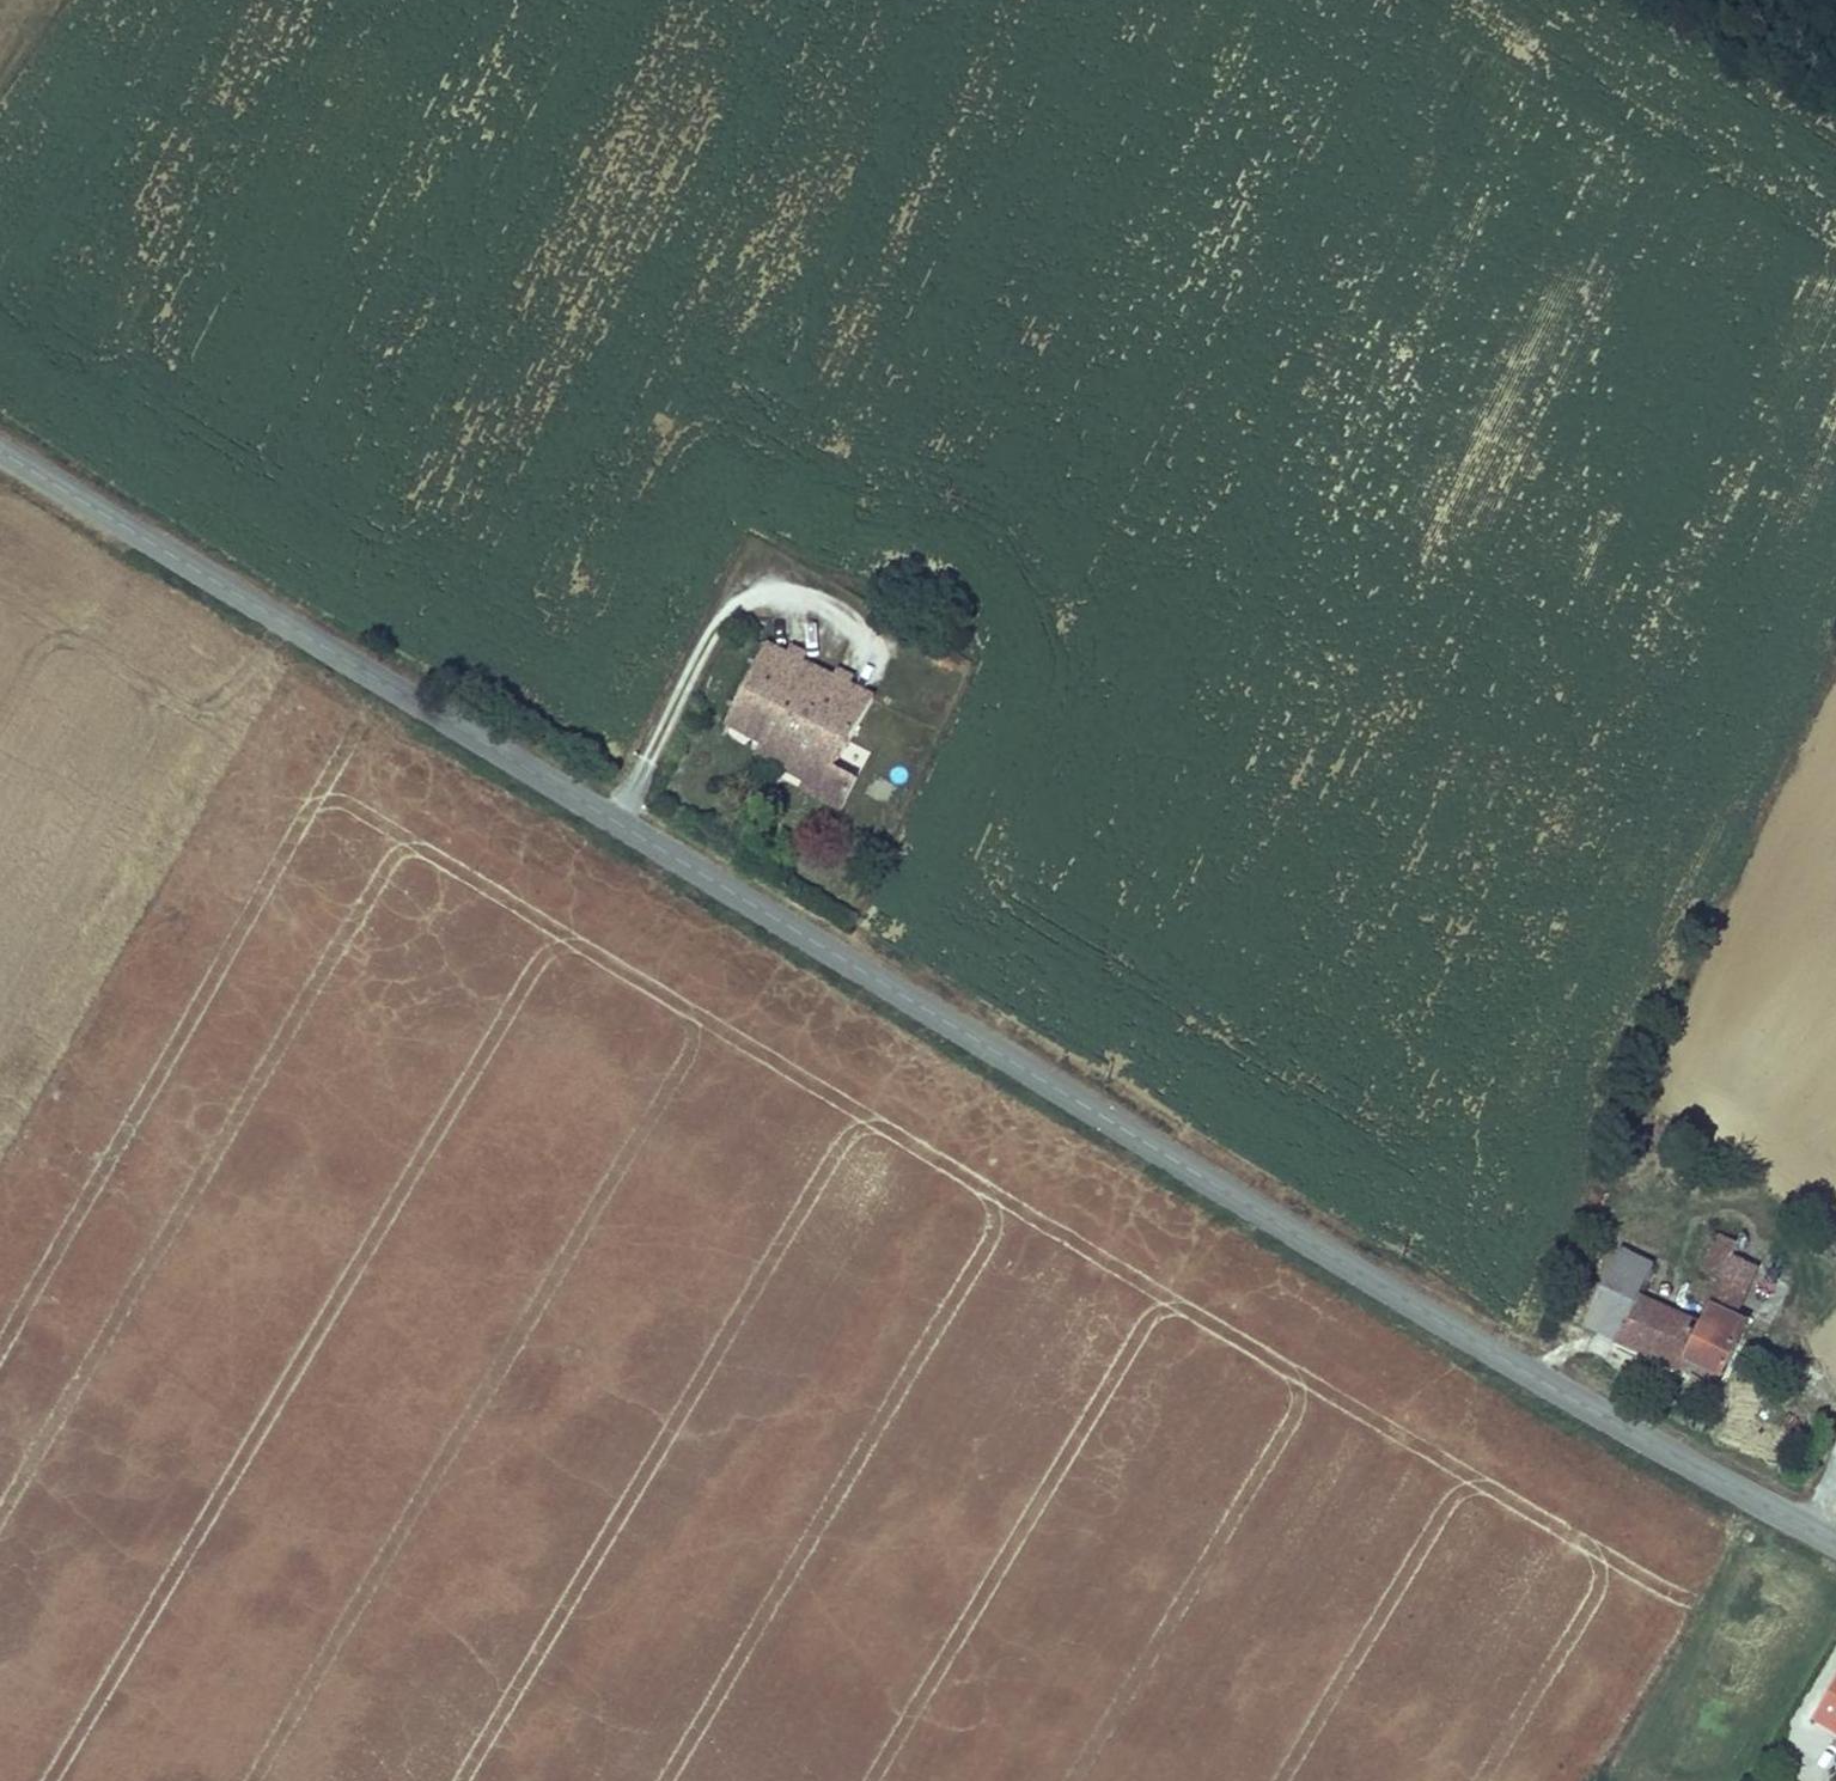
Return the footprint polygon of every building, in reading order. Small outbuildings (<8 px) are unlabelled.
[(835,764),(845,746),(851,733),(793,702),(813,663),(818,654),(806,648),(800,661),(787,654),(798,633),(779,624),(721,734),(735,742),(747,721),(782,740),(771,760),(847,800),(860,777),(835,764)] [(793,702),(851,733),(866,705),(871,696),(813,663),(793,702)] [(866,705),(851,733),(845,746),(866,757),(887,717),(866,705)] [(747,721),(735,742),(771,760),(782,740),(747,721)] [(799,797),(785,823),(804,833),(818,807),(799,797)] [(1701,1269),(1716,1275),(1743,1284),(1758,1247),(1717,1230),(1701,1269)] [(1734,1311),(1743,1284),(1716,1275),(1700,1322),(1633,1295),(1645,1262),(1611,1251),(1582,1328),(1683,1367),(1685,1357),(1730,1372),(1750,1317),(1734,1311)] [(1835,1738),(1835,1689),(1815,1725),(1835,1738)]
